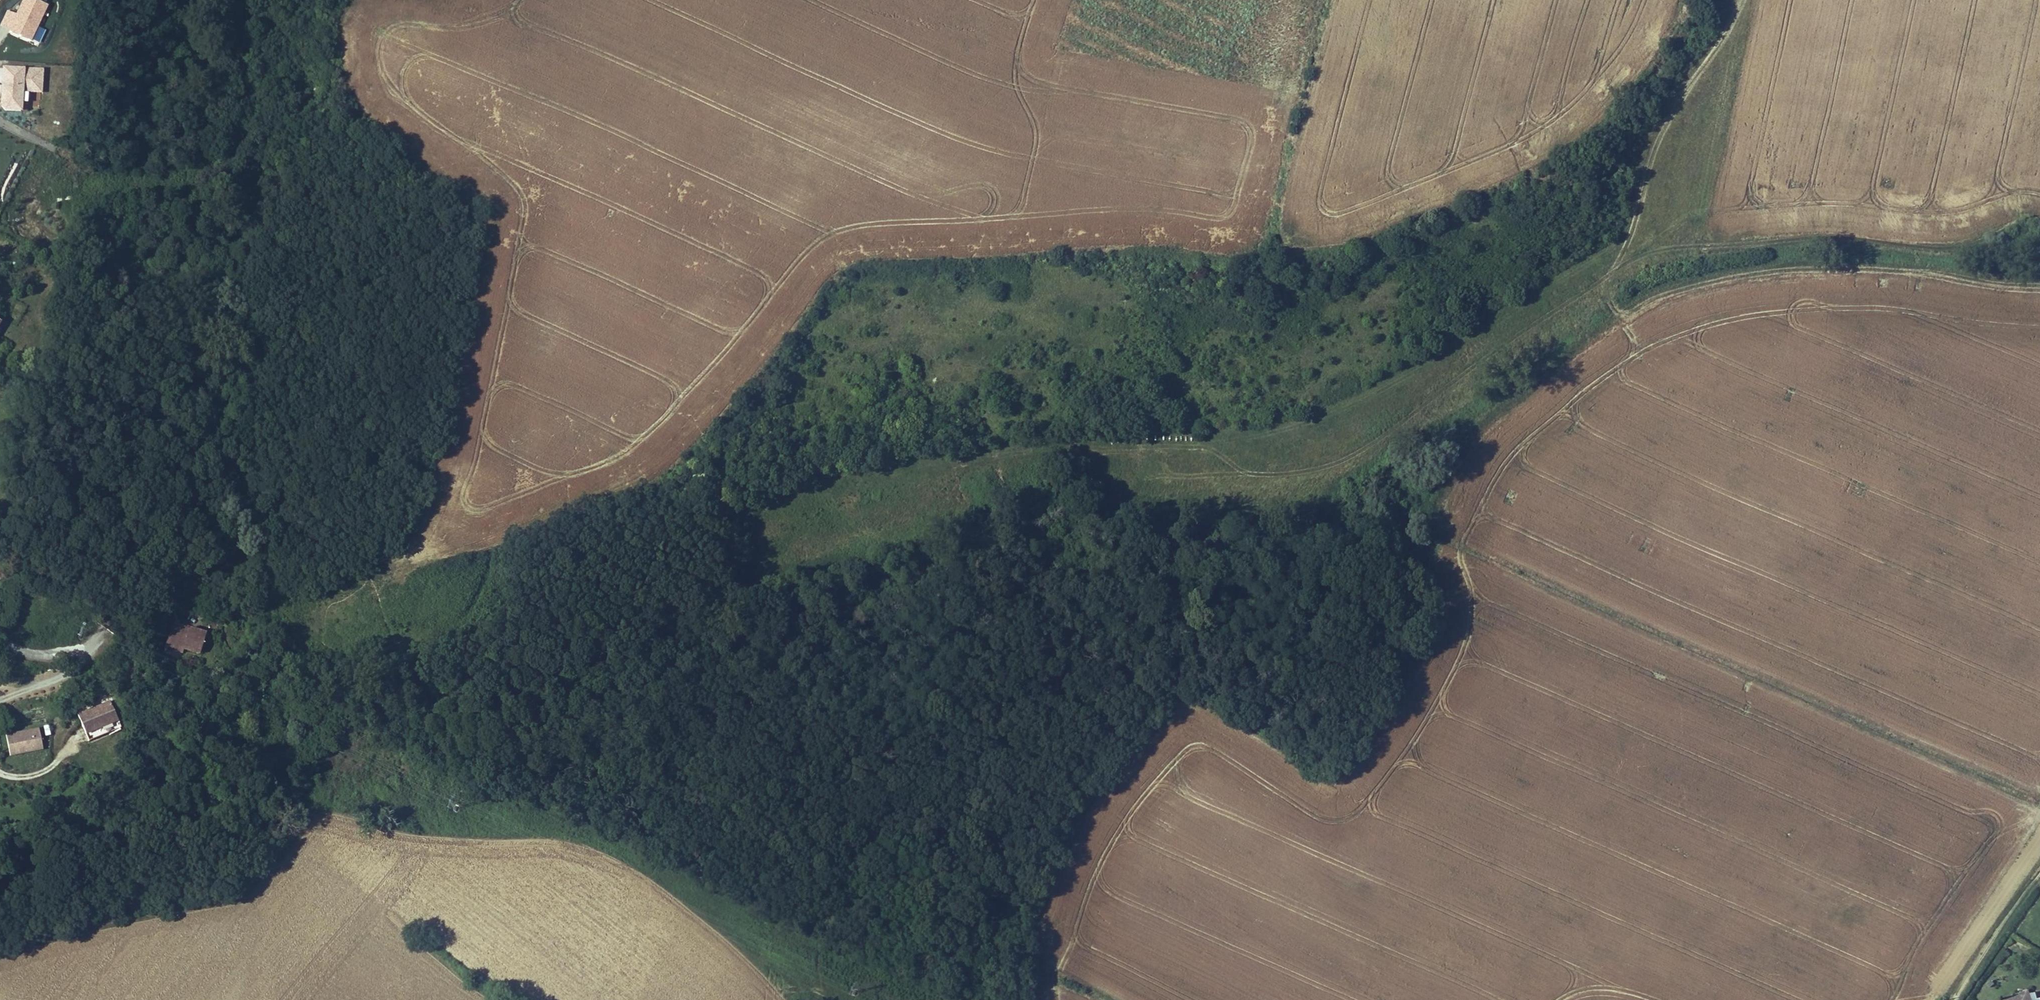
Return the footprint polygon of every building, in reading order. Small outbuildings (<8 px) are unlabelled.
[(0,24),(0,25),(31,40),(49,4),(41,0),(22,0),(16,12),(8,9),(0,24)] [(25,68),(24,88),(41,89),(42,69),(25,68)] [(21,75),(4,74),(3,104),(20,105),(21,75)] [(167,622),(156,641),(171,650),(174,645),(189,654),(199,637),(183,628),(181,631),(167,622)] [(110,701),(78,715),(88,741),(121,727),(110,701)] [(39,728),(6,734),(10,757),(43,751),(39,728)]
